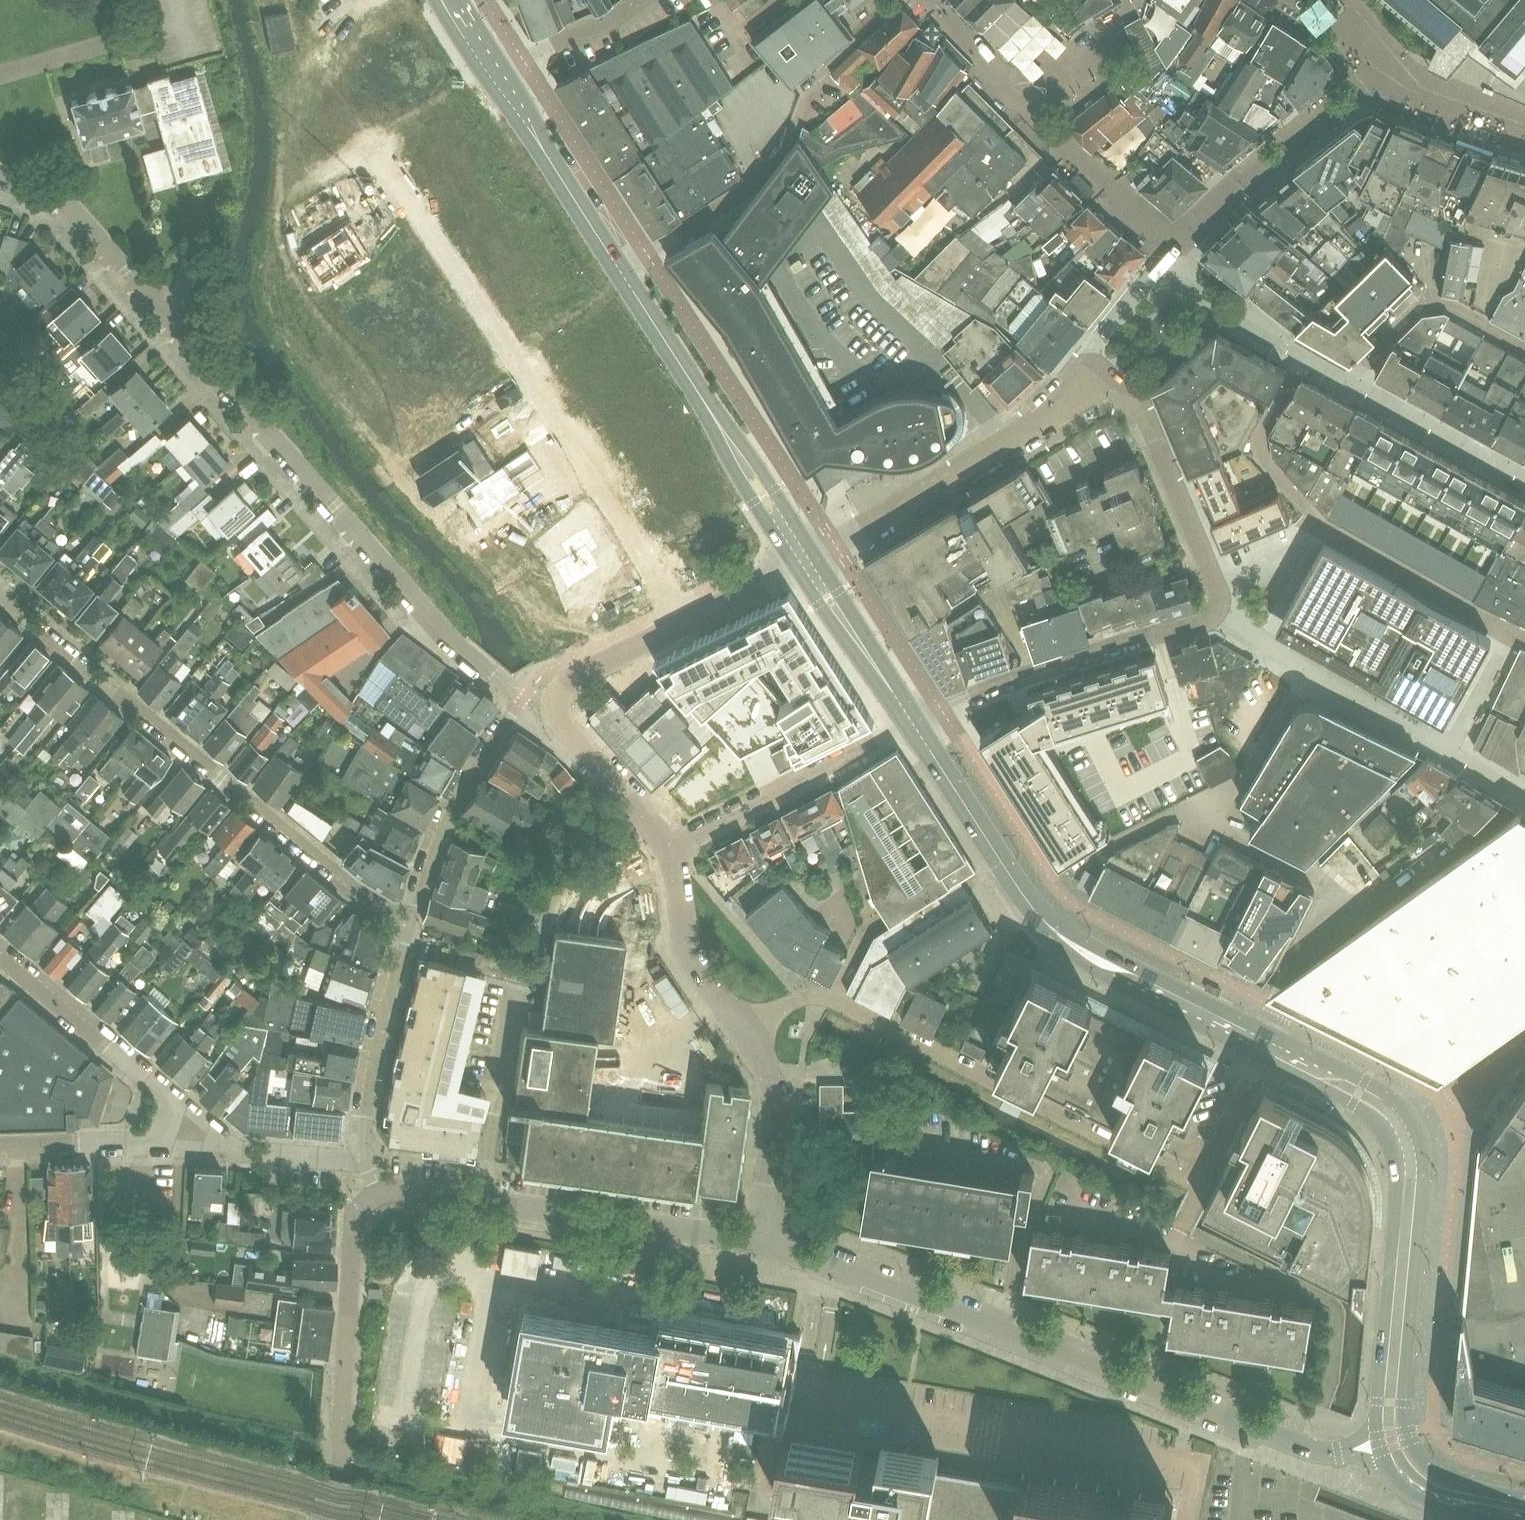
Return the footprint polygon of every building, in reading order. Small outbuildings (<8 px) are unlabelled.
[(556,3),(554,0),(527,0),(519,3),(533,38),(577,19),(569,0),(564,0),(556,3)] [(598,14),(614,4),(611,0),(589,0),(598,14)] [(739,6),(748,18),(767,2),(765,0),(746,0),(739,6)] [(753,39),(769,58),(793,86),(855,35),(838,14),(849,6),(852,10),(866,0),(803,0),(753,39)] [(983,29),(1003,10),(1013,0),(954,0),(983,29)] [(1073,31),(1084,22),(1119,0),(1078,0),(1062,19),(1073,31)] [(1128,25),(1147,59),(1129,76),(1140,88),(1141,89),(1169,62),(1173,57),(1193,29),(1186,24),(1201,1),(1200,0),(1148,0),(1143,16),(1128,25)] [(1148,0),(1134,0),(1143,16),(1148,0)] [(1172,68),(1188,80),(1193,73),(1212,46),(1208,44),(1216,32),(1215,31),(1236,0),(1206,0),(1196,21),(1203,25),(1182,55),(1172,68)] [(1193,73),(1216,90),(1236,62),(1245,49),(1247,50),(1268,18),(1243,0),(1240,0),(1219,31),(1221,33),(1212,46),(1193,73)] [(1444,34),(1445,35),(1463,14),(1482,30),(1481,31),(1484,34),(1502,50),(1488,67),(1493,71),(1496,73),(1496,74),(1511,57),(1518,63),(1519,62),(1522,59),(1524,56),(1524,0),(1404,0),(1444,34)] [(860,45),(869,54),(881,66),(921,24),(903,7),(862,44),(860,45)] [(295,46),(289,11),(265,15),(271,51),(295,46)] [(1445,35),(1444,34),(1428,65),(1448,75),(1484,34),(1481,31),(1482,30),(1463,14),(1445,35)] [(617,175),(702,110),(734,85),(692,18),(640,41),(558,83),(617,175)] [(1242,61),(1216,100),(1244,118),(1264,130),(1281,115),(1271,106),(1309,44),(1275,22),(1274,23),(1252,61),(1247,58),(1244,63),(1242,61)] [(917,81),(936,49),(915,37),(906,53),(900,50),(882,75),(880,74),(865,86),(897,116),(917,81)] [(956,84),(967,70),(955,57),(940,43),(940,42),(936,49),(917,81),(920,85),(910,95),(926,111),(937,100),(940,103),(956,84)] [(1271,106),(1281,115),(1284,117),(1294,108),(1302,101),(1327,81),(1331,74),(1332,72),(1332,64),(1331,62),(1326,55),(1309,44),(1271,106)] [(850,71),(869,54),(860,45),(831,72),(849,91),(860,81),(850,71)] [(1164,69),(1155,81),(1165,88),(1174,76),(1164,69)] [(90,95),(72,100),(83,140),(90,144),(94,159),(109,154),(104,134),(123,129),(129,133),(132,132),(138,130),(140,130),(144,123),(142,119),(158,115),(162,128),(167,146),(144,153),(154,188),(203,174),(220,169),(224,168),(222,160),(197,72),(171,80),(169,73),(163,74),(147,79),(148,82),(133,86),(132,83),(114,88),(113,86),(90,93),(90,95)] [(1174,76),(1167,86),(1186,99),(1193,89),(1174,76)] [(962,90),(958,86),(934,115),(888,162),(884,157),(854,188),(895,229),(935,189),(951,205),(959,197),(975,213),(1010,177),(1015,182),(1041,157),(1013,129),(1012,127),(1004,135),(961,91),(962,90)] [(1198,88),(1180,116),(1199,129),(1239,155),(1266,133),(1264,131),(1264,130),(1244,118),(1216,100),(1198,88)] [(1123,102),(1123,101),(1113,89),(1068,124),(1071,127),(1080,138),(1123,102)] [(1158,125),(1148,112),(1133,93),(1123,101),(1123,102),(1080,138),(1091,152),(1110,137),(1113,140),(1136,122),(1149,138),(1156,128),(1158,125)] [(718,98),(708,106),(714,113),(724,105),(718,98)] [(800,137),(807,146),(823,157),(842,148),(877,139),(878,145),(901,139),(909,132),(876,104),(828,142),(804,125),(800,137)] [(656,235),(745,177),(707,119),(702,110),(617,175),(656,235)] [(1347,158),(1363,178),(1364,178),(1393,118),(1392,117),(1389,122),(1375,116),(1376,115),(1375,114),(1374,115),(1367,125),(1347,158)] [(1186,129),(1171,115),(1161,126),(1175,140),(1186,129)] [(1350,188),(1363,178),(1347,158),(1367,125),(1374,115),(1370,115),(1360,120),(1318,152),(1350,188)] [(813,130),(828,140),(839,131),(828,118),(813,130)] [(1376,204),(1414,127),(1397,120),(1360,196),(1376,204)] [(1407,182),(1430,134),(1414,127),(1376,204),(1394,212),(1407,182)] [(1204,181),(1175,156),(1181,150),(1156,128),(1149,138),(1139,154),(1142,157),(1191,199),(1204,186),(1204,181)] [(1199,129),(1191,142),(1191,145),(1224,166),(1225,167),(1239,155),(1199,129)] [(1444,173),(1457,143),(1430,134),(1407,182),(1394,212),(1388,226),(1382,238),(1389,246),(1387,248),(1398,259),(1415,230),(1406,226),(1415,207),(1442,219),(1442,192),(1444,173)] [(716,226),(688,242),(667,254),(728,327),(809,469),(810,469),(833,455),(833,456),(868,460),(892,463),(896,463),(900,463),(905,462),(909,462),(912,461),(918,460),(926,457),(928,456),(933,454),(938,450),(941,449),(945,446),(949,442),(959,433),(960,431),(962,429),(964,426),(965,423),(966,420),(966,418),(967,417),(967,415),(967,413),(966,410),(965,407),(965,405),(964,403),(963,400),(961,398),(960,397),(958,395),(955,393),(952,391),(950,390),(945,388),(941,386),(937,385),(933,384),(928,383),(924,382),(924,384),(929,385),(934,386),(940,388),(944,389),(942,393),(935,391),(928,389),(924,388),(918,388),(911,388),(905,388),(899,389),(893,390),(889,392),(887,392),(879,396),(876,397),(873,399),(841,417),(832,402),(838,398),(768,276),(835,190),(835,189),(807,146),(800,137),(800,136),(724,235),(716,226)] [(1483,152),(1468,145),(1467,148),(1451,182),(1452,183),(1451,185),(1452,188),(1445,202),(1448,210),(1455,213),(1463,217),(1467,208),(1491,159),(1482,154),(1483,152)] [(1350,188),(1318,152),(1295,170),(1275,187),(1319,229),(1326,221),(1341,237),(1346,233),(1350,230),(1341,218),(1347,213),(1336,198),(1350,188)] [(1494,153),(1491,159),(1467,208),(1500,218),(1499,220),(1508,222),(1508,220),(1524,225),(1524,162),(1494,153)] [(1178,212),(1191,199),(1142,157),(1134,167),(1149,180),(1142,186),(1172,212),(1178,212)] [(1032,219),(1069,181),(1055,167),(1052,170),(1031,186),(1032,187),(1016,204),(1006,213),(1012,221),(1002,228),(1009,236),(1032,219)] [(1082,197),(1084,195),(1069,181),(1032,219),(1009,236),(1015,244),(1038,226),(1045,233),(1085,202),(1086,201),(1082,197)] [(1325,235),(1319,229),(1275,187),(1254,205),(1311,251),(1325,235)] [(303,207),(290,216),(301,234),(307,230),(315,241),(351,218),(378,201),(369,188),(341,206),(330,189),(317,198),(315,194),(301,204),(303,207)] [(896,276),(835,190),(823,206),(881,290),(943,349),(957,337),(955,335),(978,315),(905,273),(899,279),(896,276)] [(1101,213),(1097,213),(1089,205),(1076,218),(1074,216),(1060,231),(1059,231),(1043,244),(1050,253),(1066,239),(1069,242),(1074,236),(1084,245),(1106,221),(1105,220),(1105,217),(1101,213)] [(1234,224),(1293,272),(1301,279),(1311,268),(1302,261),(1307,255),(1250,208),(1234,224)] [(315,241),(306,247),(307,248),(311,255),(307,258),(308,259),(310,262),(322,280),(334,272),(337,276),(353,266),(350,262),(362,254),(356,244),(343,225),(351,219),(351,218),(315,241)] [(1043,287),(1089,321),(1142,255),(1141,248),(1122,233),(1111,223),(1107,223),(1106,221),(1084,245),(1043,287)] [(1382,238),(1388,226),(1379,222),(1375,230),(1382,238)] [(1286,279),(1293,272),(1234,224),(1217,239),(1265,277),(1266,277),(1273,268),(1286,279)] [(1350,230),(1346,233),(1349,238),(1343,243),(1355,258),(1347,264),(1357,276),(1374,261),(1350,230)] [(13,256),(18,237),(3,232),(0,243),(0,269),(8,271),(13,256)] [(985,258),(960,237),(957,235),(915,277),(957,301),(965,291),(1020,335),(1019,336),(1051,367),(1052,366),(1051,365),(1083,327),(1087,322),(1088,322),(1089,321),(1043,287),(1039,284),(1032,253),(1010,261),(1010,262),(996,264),(985,258)] [(1313,314),(1266,277),(1265,277),(1217,239),(1211,246),(1206,250),(1206,258),(1248,291),(1297,329),(1313,314)] [(1483,245),(1472,243),(1448,239),(1438,288),(1463,293),(1467,270),(1478,272),(1483,245)] [(1321,247),(1313,257),(1331,272),(1339,262),(1321,247)] [(1387,248),(1346,288),(1372,315),(1383,304),(1388,309),(1397,301),(1391,296),(1409,279),(1410,280),(1414,276),(1398,259),(1387,248)] [(1010,262),(1010,261),(1010,258),(995,250),(985,258),(996,264),(1010,262)] [(22,284),(39,303),(63,282),(35,251),(25,260),(13,256),(8,271),(3,289),(15,293),(19,280),(23,281),(24,282),(22,284)] [(1490,319),(1524,338),(1524,265),(1514,288),(1503,294),(1490,319)] [(1376,338),(1362,324),(1372,315),(1346,288),(1342,292),(1338,289),(1313,314),(1297,329),(1351,361),(1355,358),(1376,338)] [(40,329),(45,325),(64,346),(70,340),(99,314),(80,293),(56,315),(48,306),(32,321),(24,334),(30,342),(42,332),(40,329)] [(1406,391),(1449,315),(1444,313),(1422,316),(1391,346),(1385,357),(1376,375),(1406,391)] [(1010,405),(1045,373),(995,323),(995,322),(980,314),(956,335),(958,337),(944,350),(963,373),(973,385),(984,375),(1009,404),(1010,405)] [(1406,391),(1441,410),(1483,336),(1481,332),(1449,315),(1406,391)] [(59,360),(48,370),(55,373),(63,366),(70,373),(83,362),(95,376),(102,376),(131,351),(110,327),(85,349),(79,342),(59,360)] [(9,332),(0,328),(0,351),(1,351),(4,345),(9,332)] [(1190,470),(1242,448),(1287,368),(1217,329),(1154,386),(1190,470)] [(1468,425),(1507,350),(1483,336),(1441,410),(1468,425)] [(52,356),(57,362),(59,360),(75,346),(70,340),(64,346),(52,356)] [(1492,438),(1524,379),(1524,357),(1522,356),(1521,357),(1507,350),(1468,425),(1492,438)] [(407,402),(398,407),(413,430),(454,404),(444,390),(462,379),(460,377),(451,363),(402,395),(407,402)] [(128,411),(153,389),(136,370),(111,391),(128,411)] [(1285,470),(1329,392),(1301,376),(1270,434),(1273,457),(1285,470)] [(1524,453),(1524,379),(1491,439),(1523,456),(1524,453)] [(110,394),(103,386),(82,405),(89,413),(110,394)] [(153,389),(128,411),(144,429),(169,407),(153,389)] [(1309,496),(1357,407),(1329,392),(1285,470),(1309,496)] [(1357,407),(1309,496),(1328,517),(1333,509),(1337,501),(1342,492),(1355,469),(1356,467),(1382,421),(1357,407)] [(111,419),(117,426),(126,419),(120,411),(111,419)] [(185,460),(209,439),(189,417),(165,438),(185,460)] [(108,434),(117,426),(111,419),(101,427),(108,434)] [(1356,467),(1355,469),(1381,484),(1382,481),(1408,435),(1382,421),(1356,467)] [(103,478),(109,483),(160,439),(155,433),(128,456),(103,478)] [(1382,481),(1381,484),(1405,497),(1407,495),(1431,448),(1408,435),(1382,481)] [(201,479),(204,482),(228,461),(209,439),(185,460),(201,479)] [(31,450),(21,442),(15,449),(13,448),(0,463),(0,488),(31,450)] [(103,478),(128,456),(119,446),(98,466),(82,449),(64,466),(81,485),(94,470),(103,478)] [(476,492),(469,496),(485,521),(507,506),(505,503),(523,491),(514,478),(536,464),(540,469),(541,468),(542,468),(529,448),(475,483),(479,490),(476,492)] [(1407,495),(1405,497),(1451,523),(1453,520),(1478,474),(1431,448),(1407,495)] [(461,449),(421,475),(436,498),(462,481),(466,488),(493,471),(490,466),(494,464),(487,453),(471,464),(461,449)] [(1243,449),(1191,471),(1191,473),(1197,470),(1206,492),(1232,481),(1223,459),(1244,450),(1243,449)] [(11,492),(3,485),(32,451),(31,450),(0,488),(0,530),(2,531),(15,515),(1,503),(11,492)] [(1156,554),(1151,544),(1166,538),(1154,507),(1159,505),(1146,473),(1144,474),(1137,459),(1106,472),(1110,483),(1101,486),(1102,488),(1094,491),(1089,479),(1078,483),(1082,493),(1079,494),(1077,501),(1078,504),(1069,507),(1068,505),(1048,513),(1062,548),(1082,540),(1079,535),(1096,528),(1099,535),(1113,529),(1124,555),(1140,548),(1144,558),(1156,554)] [(1035,568),(1005,519),(1047,494),(1028,464),(970,499),(972,502),(961,509),(958,505),(957,506),(958,506),(993,565),(999,575),(1003,583),(1035,568)] [(109,483),(103,478),(94,470),(81,485),(100,501),(113,486),(109,483)] [(1451,523),(1502,551),(1504,548),(1524,511),(1524,499),(1478,474),(1453,520),(1451,523)] [(211,490),(204,482),(201,479),(154,520),(159,524),(166,530),(186,513),(196,503),(211,490)] [(234,487),(208,510),(226,531),(253,509),(247,502),(257,494),(245,481),(235,489),(234,487)] [(1232,481),(1206,492),(1216,514),(1241,504),(1232,481)] [(103,501),(111,508),(120,497),(112,490),(103,501)] [(547,490),(528,502),(535,514),(519,525),(536,550),(556,537),(561,545),(586,529),(574,511),(564,517),(547,490)] [(1342,492),(1337,501),(1347,506),(1352,498),(1342,492)] [(1280,493),(1257,502),(1268,527),(1290,518),(1280,493)] [(1346,516),(1341,525),(1353,531),(1367,506),(1355,500),(1351,508),(1346,516)] [(1337,501),(1333,509),(1343,514),(1347,506),(1337,501)] [(1257,502),(1235,512),(1245,537),(1268,527),(1257,502)] [(166,530),(174,536),(203,511),(196,503),(186,513),(166,530)] [(143,510),(136,505),(134,507),(128,514),(142,526),(150,517),(143,510)] [(260,569),(285,547),(267,526),(277,517),(268,506),(248,524),(238,532),(247,542),(240,547),(260,569)] [(971,579),(993,565),(958,506),(866,561),(912,632),(912,631),(946,610),(977,589),(971,579)] [(1367,506),(1353,531),(1365,538),(1369,529),(1374,522),(1379,513),(1367,506)] [(1333,509),(1328,517),(1338,523),(1343,514),(1333,509)] [(1474,600),(1504,614),(1524,624),(1524,511),(1504,548),(1502,551),(1489,574),(1484,584),(1479,591),(1474,600)] [(1235,512),(1212,521),(1223,547),(1245,537),(1235,512)] [(1382,515),(1377,524),(1386,529),(1391,520),(1382,515)] [(49,524),(41,518),(33,527),(24,519),(0,547),(0,559),(4,562),(6,560),(13,566),(49,524)] [(1391,520),(1386,529),(1396,534),(1401,525),(1391,520)] [(28,579),(30,580),(50,557),(41,549),(56,531),(49,524),(13,566),(20,572),(18,575),(26,581),(28,579)] [(174,536),(166,530),(159,524),(145,541),(164,556),(178,539),(174,536)] [(1377,524),(1373,531),(1382,536),(1386,529),(1377,524)] [(1395,544),(1390,552),(1402,559),(1416,534),(1404,527),(1399,536),(1395,544)] [(566,559),(552,567),(567,590),(601,569),(591,554),(600,548),(587,529),(586,529),(561,545),(558,547),(566,559)] [(1386,529),(1382,536),(1391,542),(1396,534),(1386,529)] [(1373,531),(1368,540),(1377,545),(1382,536),(1373,531)] [(1416,534),(1402,559),(1413,565),(1418,557),(1422,549),(1427,540),(1416,534)] [(1382,536),(1377,545),(1378,545),(1387,550),(1391,542),(1382,536)] [(102,542),(91,555),(53,600),(58,605),(56,607),(66,615),(68,613),(69,614),(90,590),(80,583),(110,548),(102,542)] [(1431,542),(1426,551),(1435,556),(1440,548),(1431,542)] [(1492,637),(1325,543),(1278,627),(1445,721),(1492,637)] [(304,587),(326,573),(315,559),(304,569),(285,547),(260,569),(280,592),(296,577),(304,587)] [(53,600),(91,555),(83,548),(73,560),(64,553),(36,585),(38,587),(36,589),(43,596),(45,594),(53,600)] [(1440,548),(1435,556),(1444,561),(1449,553),(1440,548)] [(124,581),(122,580),(138,561),(127,551),(110,572),(111,573),(95,592),(97,594),(78,617),(81,620),(80,622),(90,631),(92,629),(96,632),(116,608),(107,601),(124,581)] [(1426,551),(1421,559),(1431,564),(1435,556),(1426,551)] [(1443,571),(1439,579),(1450,586),(1464,561),(1453,555),(1443,571)] [(1435,556),(1431,564),(1440,569),(1444,561),(1435,556)] [(200,591),(216,571),(201,558),(184,578),(200,591)] [(1421,559),(1417,567),(1426,572),(1431,564),(1421,559)] [(1464,561),(1450,586),(1462,592),(1476,568),(1464,561)] [(1431,564),(1426,572),(1435,577),(1440,569),(1431,564)] [(617,566),(609,571),(615,581),(624,576),(617,566)] [(1036,593),(1044,590),(1037,567),(1035,568),(1003,583),(1011,603),(1036,593)] [(1479,570),(1474,578),(1484,584),(1488,575),(1479,570)] [(1045,590),(1053,587),(1049,574),(1041,577),(1045,590)] [(1153,586),(1163,613),(1165,616),(1198,606),(1187,576),(1153,586)] [(369,647),(387,631),(349,587),(348,589),(338,578),(324,588),(323,587),(284,614),(285,615),(257,634),(264,642),(331,710),(342,720),(353,701),(326,674),(368,645),(369,647)] [(1474,578),(1470,586),(1479,591),(1484,584),(1474,578)] [(1163,613),(1153,586),(1152,582),(1129,591),(1127,586),(1105,594),(1103,589),(1080,598),(1093,629),(1115,621),(1117,626),(1133,620),(1135,625),(1163,613)] [(1470,586),(1465,594),(1474,600),(1479,591),(1470,586)] [(1053,587),(1044,590),(1062,647),(1089,638),(1076,600),(1059,606),(1053,587)] [(1034,620),(1027,623),(1037,655),(1062,647),(1044,590),(1036,593),(1041,610),(1031,613),(1034,620)] [(791,592),(655,660),(670,677),(718,731),(735,750),(762,737),(766,745),(789,733),(797,761),(875,722),(791,592)] [(119,657),(142,629),(131,620),(144,604),(133,594),(119,611),(122,614),(100,641),(119,657)] [(946,610),(912,631),(948,687),(968,680),(969,680),(967,671),(975,668),(976,671),(977,671),(978,674),(986,671),(986,673),(1022,660),(1022,659),(1014,661),(1011,655),(1017,652),(982,600),(950,622),(946,610)] [(234,612),(245,623),(256,616),(243,602),(234,612)] [(258,615),(256,616),(245,623),(253,632),(264,624),(258,615)] [(242,648),(243,649),(250,640),(255,634),(245,626),(239,620),(226,635),(238,645),(242,648)] [(22,633),(7,621),(0,629),(0,660),(22,633)] [(142,629),(119,657),(138,673),(162,646),(161,645),(172,633),(164,627),(154,639),(142,629)] [(181,681),(173,674),(183,661),(179,658),(197,636),(188,628),(169,650),(170,651),(139,689),(160,706),(181,681)] [(403,632),(388,649),(400,657),(413,640),(403,632)] [(1210,636),(1191,642),(1208,699),(1217,730),(1255,666),(1248,661),(1249,659),(1220,641),(1213,644),(1210,636)] [(413,640),(400,657),(409,664),(423,647),(413,640)] [(31,641),(0,678),(0,687),(7,693),(13,685),(21,692),(51,657),(31,641)] [(1172,647),(1166,649),(1177,686),(1192,681),(1198,702),(1208,699),(1191,642),(1172,647)] [(418,670),(431,653),(423,647),(409,664),(418,670)] [(1524,717),(1524,648),(1522,647),(1494,704),(1524,719),(1524,717)] [(409,664),(400,657),(388,649),(380,658),(413,683),(421,673),(418,670),(409,664)] [(431,653),(418,670),(421,673),(425,676),(438,659),(431,653)] [(1008,723),(982,739),(1045,838),(1052,834),(1058,844),(1052,848),(1061,862),(1066,859),(1101,837),(1100,835),(1038,740),(1169,699),(1156,656),(1141,660),(1142,664),(1129,668),(1128,664),(1114,669),(1115,672),(1102,676),(1101,673),(1086,677),(1087,681),(1074,685),(1073,681),(1059,686),(1060,689),(1047,693),(1046,690),(1030,695),(1035,710),(1021,716),(1020,715),(1019,716),(1008,723)] [(286,666),(278,659),(270,667),(278,674),(286,666)] [(438,659),(425,676),(433,681),(445,664),(438,659)] [(183,726),(233,666),(226,660),(203,687),(192,679),(165,711),(183,726)] [(16,744),(73,675),(58,663),(33,693),(40,700),(8,738),(16,744)] [(224,689),(229,683),(239,672),(233,666),(183,726),(200,740),(235,698),(224,689)] [(286,666),(278,674),(290,686),(298,678),(286,666)] [(23,751),(43,726),(55,712),(63,718),(88,688),(73,675),(16,744),(23,751)] [(615,693),(589,716),(653,788),(718,731),(670,677),(657,689),(655,687),(654,689),(652,686),(628,708),(615,693)] [(408,730),(415,721),(435,734),(461,754),(476,732),(453,715),(454,714),(440,703),(439,705),(431,699),(430,702),(398,678),(376,706),(408,730)] [(457,711),(479,727),(495,706),(494,700),(470,682),(466,686),(456,678),(438,702),(440,703),(454,714),(457,711)] [(224,760),(245,734),(259,718),(250,710),(257,701),(253,697),(261,688),(254,682),(241,698),(204,743),(224,760)] [(60,762),(65,756),(108,704),(93,691),(67,722),(75,729),(63,743),(61,741),(50,755),(60,762)] [(1417,751),(1317,701),(1311,700),(1306,700),(1301,703),(1297,707),(1243,798),(1265,811),(1251,830),(1308,859),(1418,751),(1417,751)] [(72,763),(78,755),(86,762),(123,717),(108,704),(65,756),(72,763)] [(343,721),(342,720),(331,710),(311,738),(325,748),(343,721)] [(1524,739),(1524,717),(1524,719),(1522,724),(1491,710),(1474,745),(1521,773),(1517,739),(1519,734),(1524,739)] [(260,749),(276,730),(285,720),(275,711),(250,741),(250,740),(229,764),(248,780),(268,756),(260,749)] [(373,727),(362,742),(401,770),(403,768),(439,792),(456,762),(396,723),(386,736),(373,727)] [(124,778),(132,768),(153,742),(135,727),(98,771),(109,780),(116,771),(124,778)] [(500,754),(528,773),(536,761),(549,769),(557,757),(545,748),(546,748),(522,732),(515,733),(500,754)] [(276,752),(253,784),(279,804),(278,805),(280,806),(304,772),(285,759),(299,741),(291,735),(276,752)] [(153,742),(132,768),(139,775),(125,793),(135,801),(172,757),(153,742)] [(394,806),(424,823),(437,796),(400,773),(401,770),(362,742),(350,766),(342,778),(367,793),(382,800),(383,799),(394,806)] [(781,770),(797,762),(791,742),(772,752),(781,770)] [(977,870),(934,803),(899,748),(872,764),(873,765),(841,786),(874,896),(892,924),(962,880),(977,870)] [(1217,750),(1198,760),(1211,786),(1241,771),(1240,770),(1233,756),(1223,748),(1217,750)] [(527,773),(528,773),(500,754),(487,774),(516,792),(521,784),(539,796),(545,786),(527,773)] [(1430,801),(1459,775),(1430,758),(1428,757),(1399,786),(1411,797),(1419,790),(1430,801)] [(204,784),(183,766),(148,808),(157,815),(169,800),(182,811),(204,784)] [(564,793),(578,780),(565,767),(552,779),(564,793)] [(75,789),(83,797),(84,797),(98,781),(88,773),(75,789)] [(1455,814),(1481,788),(1459,775),(1430,801),(1425,805),(1435,816),(1431,821),(1436,824),(1438,826),(1451,811),(1455,814)] [(464,812),(499,832),(507,818),(526,829),(536,811),(517,800),(519,798),(484,778),(464,812)] [(58,810),(63,803),(41,786),(32,798),(25,808),(28,810),(46,825),(58,810)] [(13,798),(1,788),(0,790),(0,806),(8,813),(4,817),(14,826),(18,822),(28,810),(25,808),(13,798)] [(230,805),(209,788),(188,813),(188,814),(159,848),(172,858),(200,824),(209,831),(230,805)] [(1475,827),(1502,800),(1481,788),(1455,814),(1451,811),(1438,826),(1436,824),(1407,846),(1417,860),(1447,839),(1450,835),(1458,840),(1469,824),(1475,827)] [(25,808),(32,798),(21,789),(13,798),(25,808)] [(847,868),(841,849),(843,848),(830,824),(844,816),(841,810),(843,809),(833,789),(810,801),(836,851),(840,869),(847,868)] [(298,793),(286,811),(319,839),(334,816),(298,793)] [(836,851),(810,801),(787,813),(797,833),(799,832),(802,838),(816,830),(829,855),(832,871),(840,869),(836,851)] [(215,875),(224,864),(255,826),(234,809),(213,835),(222,842),(203,865),(215,875)] [(46,826),(46,825),(28,810),(18,822),(37,838),(46,826)] [(358,831),(363,833),(374,841),(410,860),(411,858),(421,829),(422,827),(389,810),(378,830),(364,821),(358,831)] [(1515,1023),(1524,1016),(1524,814),(1519,811),(1378,915),(1366,924),(1357,936),(1309,1003),(1349,1023),(1438,1068),(1448,1073),(1452,1069),(1515,1023)] [(1382,812),(1363,830),(1379,848),(1399,829),(1382,812)] [(54,814),(46,824),(69,842),(78,831),(57,814),(56,813),(54,814)] [(779,817),(755,829),(766,850),(768,849),(771,855),(786,847),(796,868),(802,877),(812,874),(789,830),(786,832),(779,817)] [(1134,915),(1174,837),(1181,824),(1180,823),(1179,825),(1169,827),(1168,825),(1115,852),(1115,853),(1111,855),(1107,862),(1106,862),(1090,893),(1134,915)] [(137,834),(125,824),(105,849),(117,859),(137,834)] [(588,826),(586,827),(568,840),(577,852),(597,838),(588,826)] [(82,829),(69,844),(89,861),(93,863),(105,848),(82,829)] [(243,889),(278,845),(261,831),(239,858),(249,867),(230,892),(236,896),(242,889),(243,889)] [(373,844),(374,841),(363,833),(342,858),(359,872),(392,893),(400,889),(408,863),(373,844)] [(712,857),(719,870),(728,865),(734,877),(750,869),(754,877),(765,868),(763,864),(762,862),(758,864),(743,835),(733,841),(732,838),(721,843),(722,846),(720,848),(722,852),(712,857)] [(1173,935),(1212,857),(1174,837),(1134,915),(1173,935)] [(474,882),(474,881),(481,862),(494,868),(497,858),(484,853),(452,841),(441,870),(474,882)] [(1267,865),(1266,865),(1220,841),(1212,857),(1173,935),(1220,958),(1267,865)] [(69,844),(66,842),(56,854),(79,873),(89,861),(69,844)] [(278,845),(243,889),(248,894),(262,877),(272,886),(295,859),(278,845)] [(17,861),(10,855),(2,865),(0,867),(0,882),(17,861)] [(0,882),(0,916),(18,895),(9,887),(17,877),(25,867),(29,862),(21,856),(17,861),(0,882)] [(109,872),(121,884),(129,876),(117,864),(109,872)] [(309,888),(318,878),(301,864),(282,888),(294,898),(285,908),(290,912),(300,903),(302,905),(313,891),(309,888)] [(1267,865),(1220,958),(1268,982),(1315,890),(1267,865)] [(793,879),(802,877),(796,868),(788,873),(793,879)] [(97,874),(95,885),(99,888),(109,877),(101,869),(99,871),(97,874)] [(489,886),(474,881),(474,882),(441,870),(433,893),(480,909),(489,886)] [(772,881),(765,872),(759,877),(766,886),(772,881)] [(618,894),(612,885),(604,873),(581,889),(596,912),(619,896),(618,894)] [(290,912),(301,921),(302,922),(310,912),(322,921),(341,898),(318,878),(309,888),(313,891),(302,905),(300,903),(290,912)] [(980,936),(992,929),(993,930),(994,929),(992,926),(991,927),(973,898),(974,897),(972,894),(971,894),(962,880),(892,924),(875,935),(847,990),(855,994),(855,996),(893,1015),(911,980),(912,982),(913,981),(912,979),(924,972),(925,973),(927,972),(926,971),(938,963),(939,965),(940,964),(939,962),(951,954),(952,956),(954,955),(953,953),(965,946),(966,947),(967,946),(966,945),(978,937),(979,939),(981,938),(980,936)] [(152,904),(162,892),(149,881),(144,888),(139,893),(152,904)] [(127,897),(110,883),(87,911),(97,919),(103,912),(109,918),(127,897)] [(847,955),(849,951),(845,949),(824,939),(830,928),(817,922),(784,883),(747,914),(784,957),(794,963),(808,971),(832,983),(846,955),(847,955)] [(18,940),(57,894),(47,886),(31,905),(23,898),(0,925),(18,940)] [(242,889),(236,896),(242,901),(248,894),(243,889),(242,889)] [(51,922),(67,903),(57,894),(18,940),(37,956),(60,929),(51,922)] [(282,921),(290,912),(285,908),(271,897),(264,906),(282,921)] [(431,897),(424,920),(463,933),(466,924),(483,930),(487,916),(470,910),(431,897)] [(171,914),(177,907),(167,899),(161,907),(156,913),(164,919),(169,912),(171,914)] [(249,926),(267,940),(282,921),(264,906),(249,926)] [(382,932),(357,911),(356,911),(353,910),(336,931),(327,923),(328,922),(327,922),(324,925),(315,929),(311,940),(344,953),(344,954),(378,967),(385,942),(382,932)] [(146,938),(161,920),(152,912),(137,930),(146,938)] [(282,921),(294,930),(301,921),(290,912),(282,921)] [(69,938),(83,921),(77,915),(40,958),(60,975),(82,949),(69,938)] [(101,966),(129,933),(114,920),(64,979),(87,998),(109,972),(101,966)] [(183,935),(191,941),(199,930),(192,924),(183,935)] [(252,959),(267,940),(249,926),(236,942),(229,951),(252,959)] [(748,1085),(740,1084),(739,1084),(708,1080),(703,1111),(588,1095),(596,1037),(613,1039),(615,1023),(623,969),(627,941),(561,931),(555,930),(542,1023),(541,1027),(523,1025),(515,1085),(517,1085),(515,1097),(507,1096),(507,1102),(510,1102),(506,1137),(510,1138),(508,1155),(519,1157),(518,1164),(693,1189),(694,1182),(734,1187),(735,1178),(735,1177),(748,1085)] [(208,946),(203,942),(199,947),(207,954),(224,934),(221,931),(208,946)] [(229,951),(236,942),(225,933),(220,940),(212,951),(216,954),(223,959),(229,951)] [(195,947),(182,937),(160,965),(172,975),(195,947)] [(283,973),(303,979),(313,953),(296,937),(290,955),(283,973)] [(467,968),(481,971),(528,984),(532,968),(458,944),(451,964),(467,968)] [(130,958),(141,967),(150,957),(139,947),(133,954),(130,958)] [(1004,982),(1018,989),(1033,960),(1010,949),(988,993),(996,998),(1004,982)] [(303,979),(368,1003),(375,976),(313,954),(303,979)] [(467,968),(451,964),(422,957),(394,1069),(386,1111),(391,1112),(388,1133),(393,1139),(432,1145),(431,1150),(475,1156),(482,1111),(486,1093),(459,1087),(454,1075),(481,971),(467,968)] [(127,983),(141,967),(130,958),(92,1003),(111,1018),(135,990),(127,983)] [(232,978),(224,971),(198,1003),(205,1009),(232,978)] [(1,1025),(0,1026),(0,1127),(97,1124),(114,1074),(2,979),(0,982),(0,1024),(1,1025)] [(1207,1067),(1031,979),(988,1063),(1165,1152),(1172,1137),(1207,1067)] [(243,987),(235,980),(227,990),(234,997),(243,987)] [(117,1024),(134,1038),(146,1023),(160,1007),(168,997),(151,983),(117,1024)] [(931,1034),(947,1002),(953,990),(942,985),(936,997),(918,987),(902,1020),(931,1034)] [(328,1002),(318,999),(298,995),(296,1003),(261,994),(242,1021),(290,1029),(290,1027),(307,1030),(307,1029),(323,1032),(323,1031),(359,1040),(366,1010),(328,1001),(328,1002)] [(150,1052),(177,1021),(160,1007),(146,1023),(134,1038),(150,1052)] [(173,1071),(215,1021),(208,1015),(189,1037),(190,1040),(178,1031),(156,1057),(173,1071)] [(203,1049),(222,1027),(215,1021),(173,1071),(189,1085),(211,1059),(200,1049),(203,1049)] [(234,1077),(247,1061),(252,1055),(259,1060),(267,1028),(240,1024),(220,1052),(229,1059),(200,1094),(219,1110),(225,1104),(230,1109),(247,1088),(234,1077)] [(282,1068),(283,1062),(352,1075),(358,1046),(325,1039),(322,1054),(286,1048),(289,1032),(267,1028),(259,1066),(282,1068)] [(981,1058),(987,1048),(967,1038),(962,1048),(981,1058)] [(259,1066),(255,1075),(270,1077),(272,1067),(259,1066)] [(294,1098),(348,1105),(352,1079),(298,1071),(294,1098)] [(255,1075),(251,1099),(267,1100),(270,1077),(255,1075)] [(1494,1125),(1484,1138),(1483,1140),(1482,1143),(1480,1146),(1480,1149),(1479,1151),(1479,1152),(1479,1155),(1481,1155),(1490,1172),(1477,1175),(1473,1217),(1478,1216),(1489,1276),(1467,1279),(1454,1418),(1524,1440),(1524,1080),(1494,1125)] [(874,1138),(874,1129),(877,1129),(877,1127),(877,1120),(874,1120),(874,1115),(874,1110),(844,1110),(844,1083),(821,1083),(821,1140),(874,1140),(874,1138)] [(1255,1110),(1205,1210),(1367,1291),(1368,1291),(1373,1241),(1366,1241),(1369,1212),(1370,1201),(1368,1189),(1366,1177),(1362,1169),(1364,1168),(1365,1167),(1366,1165),(1367,1164),(1367,1162),(1367,1161),(1367,1159),(1366,1158),(1365,1156),(1364,1155),(1363,1154),(1361,1153),(1359,1153),(1358,1153),(1356,1153),(1354,1154),(1349,1147),(1341,1138),(1331,1131),(1321,1125),(1268,1098),(1261,1113),(1255,1110)] [(249,1100),(246,1131),(328,1140),(328,1139),(331,1139),(332,1135),(340,1136),(340,1128),(345,1128),(345,1124),(346,1125),(347,1110),(296,1105),(296,1104),(249,1100)] [(900,1115),(874,1115),(874,1120),(877,1120),(877,1127),(900,1127),(900,1115)] [(877,1129),(874,1129),(874,1138),(900,1138),(900,1127),(877,1127),(877,1129)] [(900,1138),(874,1138),(874,1140),(874,1149),(900,1149),(900,1138)] [(900,1149),(874,1149),(874,1160),(899,1164),(900,1149)] [(899,1164),(874,1160),(864,1221),(865,1221),(866,1216),(1012,1240),(1011,1245),(1012,1245),(1019,1206),(1030,1208),(1036,1173),(1023,1171),(1021,1184),(899,1164)] [(69,1249),(72,1249),(70,1164),(48,1165),(50,1215),(46,1215),(44,1238),(69,1237),(69,1249)] [(83,1215),(93,1215),(91,1164),(70,1164),(72,1249),(76,1249),(75,1236),(83,1236),(83,1215)] [(222,1168),(195,1166),(192,1215),(201,1215),(202,1199),(224,1200),(225,1184),(221,1184),(222,1168)] [(284,1208),(281,1241),(294,1241),(294,1242),(329,1245),(329,1231),(330,1210),(296,1208),(296,1209),(284,1208)] [(218,1221),(217,1239),(228,1240),(237,1241),(237,1242),(264,1245),(266,1232),(239,1229),(239,1222),(228,1221),(218,1221)] [(11,1226),(0,1224),(0,1262),(5,1262),(11,1226)] [(1095,1289),(1103,1241),(1034,1230),(1026,1278),(1095,1289)] [(217,1240),(183,1236),(182,1248),(190,1249),(190,1251),(216,1254),(217,1240)] [(1103,1241),(1095,1289),(1164,1300),(1172,1252),(1103,1241)] [(297,1292),(297,1283),(305,1284),(334,1286),(336,1259),(293,1257),(292,1269),(250,1264),(246,1285),(281,1290),(297,1292)] [(244,1308),(246,1286),(219,1282),(216,1304),(244,1308)] [(1237,1345),(1245,1297),(1177,1286),(1174,1302),(1169,1334),(1237,1345)] [(70,1313),(69,1297),(43,1298),(44,1314),(70,1313)] [(299,1300),(299,1299),(279,1297),(275,1322),(295,1325),(295,1324),(330,1329),(334,1305),(299,1300)] [(1314,1308),(1294,1305),(1245,1297),(1237,1345),(1306,1356),(1314,1308)] [(169,1356),(169,1354),(176,1308),(145,1303),(138,1351),(169,1356)] [(713,1406),(765,1415),(778,1417),(783,1391),(783,1386),(788,1387),(790,1373),(786,1373),(791,1342),(789,1341),(665,1319),(663,1333),(528,1309),(519,1362),(512,1400),(511,1409),(611,1426),(612,1422),(618,1386),(628,1388),(631,1374),(654,1379),(652,1395),(713,1406)] [(233,1316),(231,1329),(244,1331),(246,1318),(233,1316)] [(292,1348),(327,1353),(330,1329),(295,1324),(295,1325),(275,1322),(272,1345),(292,1348)] [(44,1365),(63,1369),(67,1347),(48,1344),(44,1365)] [(1021,1481),(938,1468),(940,1452),(882,1443),(880,1458),(864,1455),(866,1446),(803,1435),(785,1432),(784,1439),(777,1483),(775,1493),(856,1506),(856,1502),(872,1505),(871,1509),(870,1519),(929,1519),(936,1519),(1171,1519),(1175,1498),(1117,1488),(1116,1497),(1100,1495),(1101,1485),(1022,1472),(1021,1481)]
